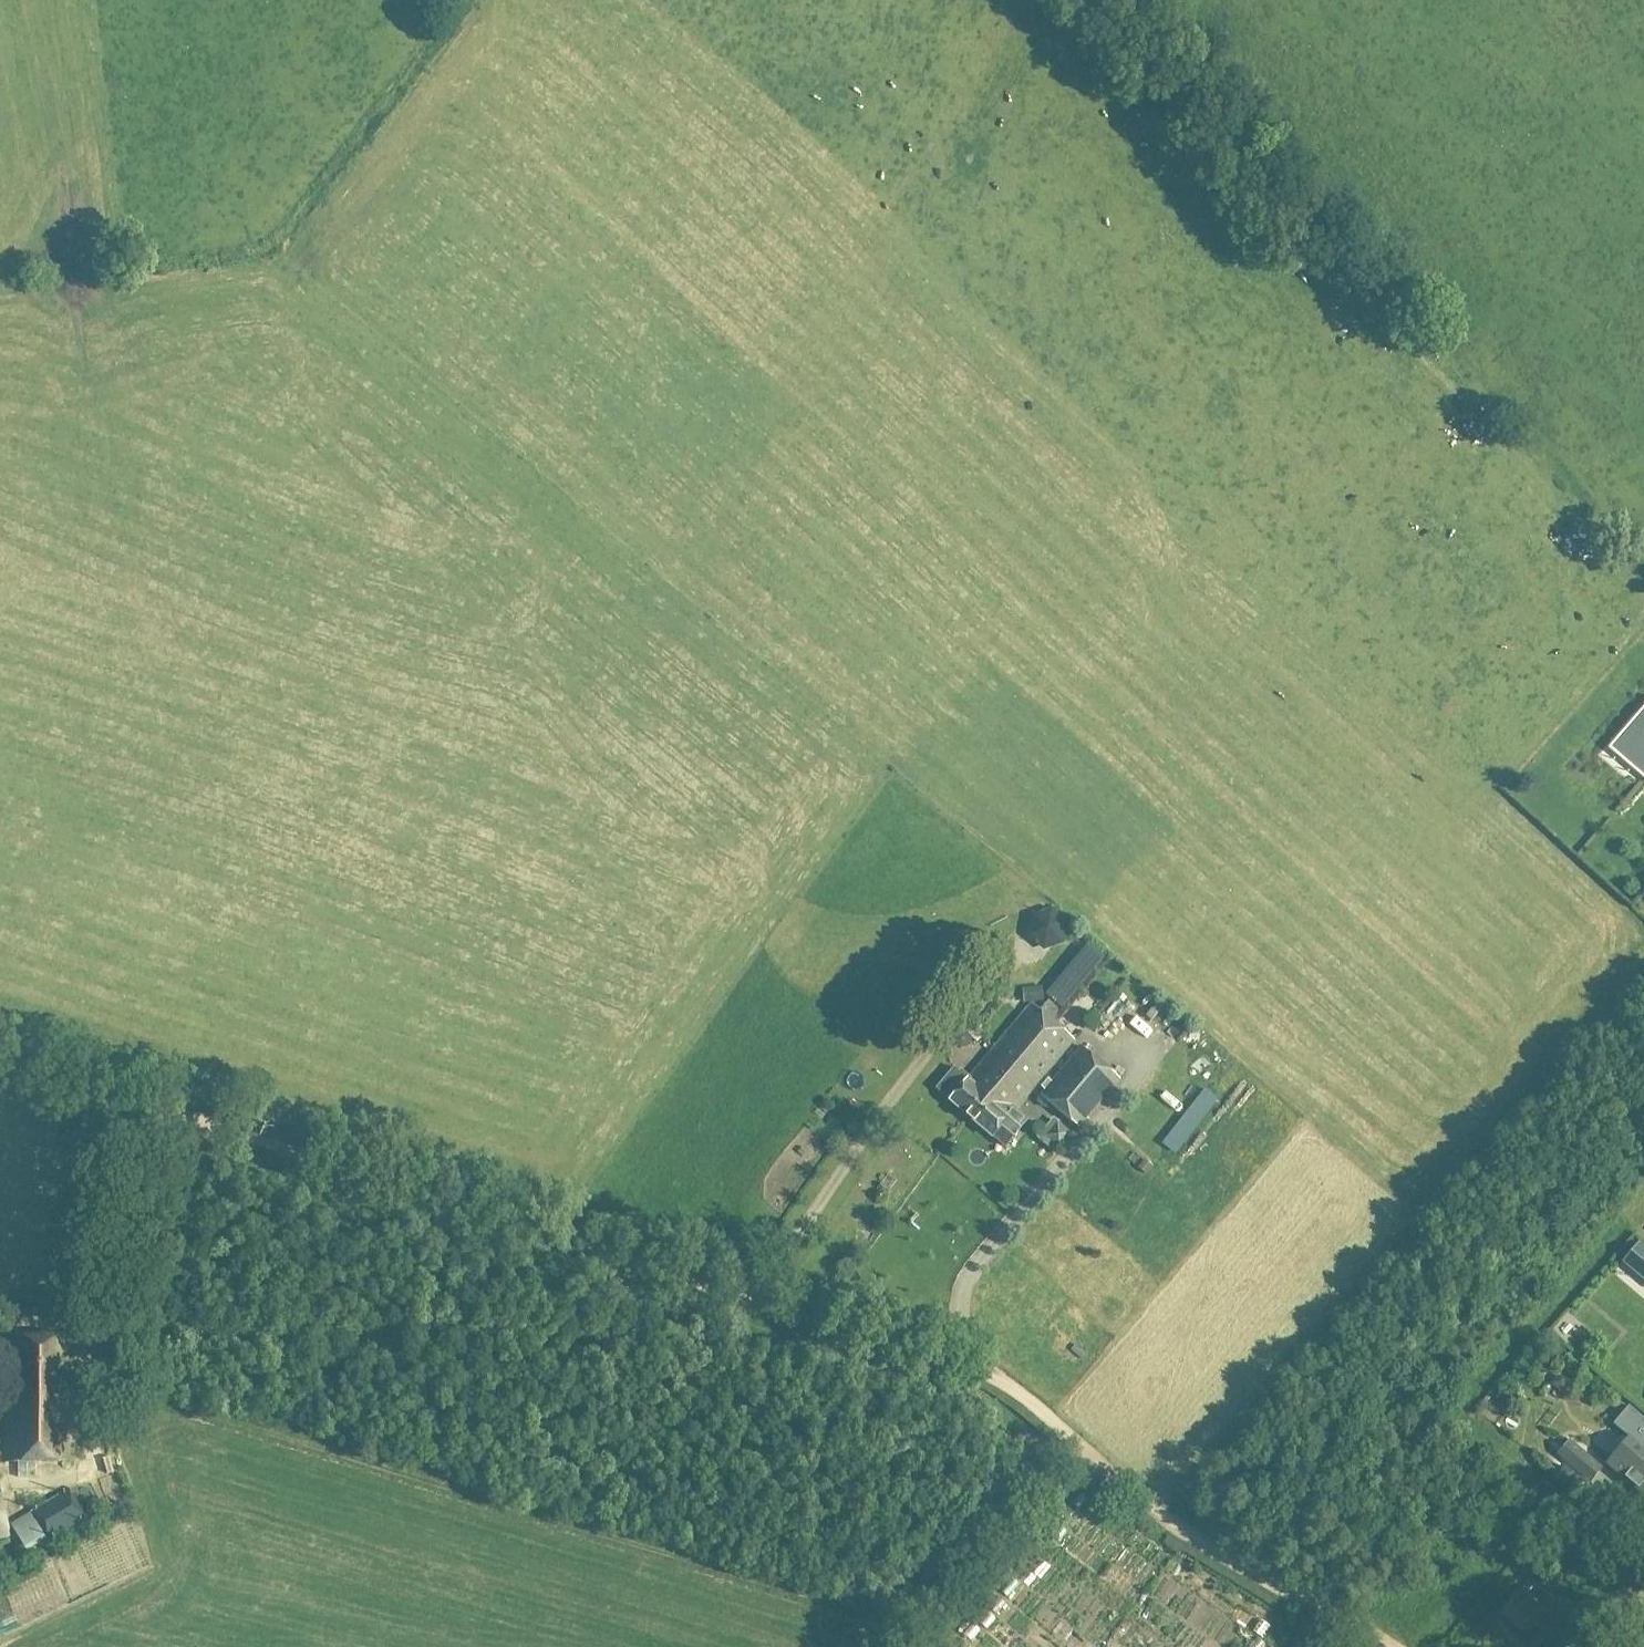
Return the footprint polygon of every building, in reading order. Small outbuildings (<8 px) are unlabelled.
[(1643,763),(1643,706),(1616,739),(1643,763)] [(1026,945),(1060,953),(1067,922),(1033,914),(1026,945)] [(1042,985),(1028,986),(1030,1000),(1043,998),(1042,985)] [(1004,1079),(1050,1025),(1062,1011),(1048,1000),(1037,1013),(1031,1008),(967,1083),(953,1070),(936,1090),(950,1103),(950,1104),(964,1116),(983,1095),(985,1097),(997,1083),(1002,1087),(1007,1082),(1004,1079)] [(1003,1149),(1025,1123),(1013,1112),(1038,1083),(1045,1075),(1072,1043),(1050,1025),(1004,1079),(1007,1082),(1002,1087),(997,1083),(985,1097),(983,1095),(964,1116),(1003,1149)] [(1077,1129),(1117,1083),(1082,1052),(1041,1098),(1077,1129)] [(1045,1075),(1038,1083),(1046,1089),(1053,1081),(1045,1075)] [(1643,1280),(1643,1245),(1639,1241),(1622,1261),(1643,1280)] [(1050,1267),(1062,1256),(1053,1246),(1041,1257),(1050,1267)] [(73,1464),(75,1362),(68,1362),(69,1337),(11,1335),(9,1385),(7,1393),(5,1462),(73,1464)] [(1643,1497),(1643,1418),(1629,1405),(1613,1423),(1632,1440),(1609,1467),(1643,1497)] [(1602,1467),(1569,1439),(1558,1453),(1590,1481),(1602,1467)] [(33,1513),(48,1540),(87,1517),(71,1491),(33,1513)] [(0,1495),(0,1538),(8,1536),(0,1495)] [(1260,1644),(1249,1638),(1244,1646),(1259,1646),(1260,1644)]
